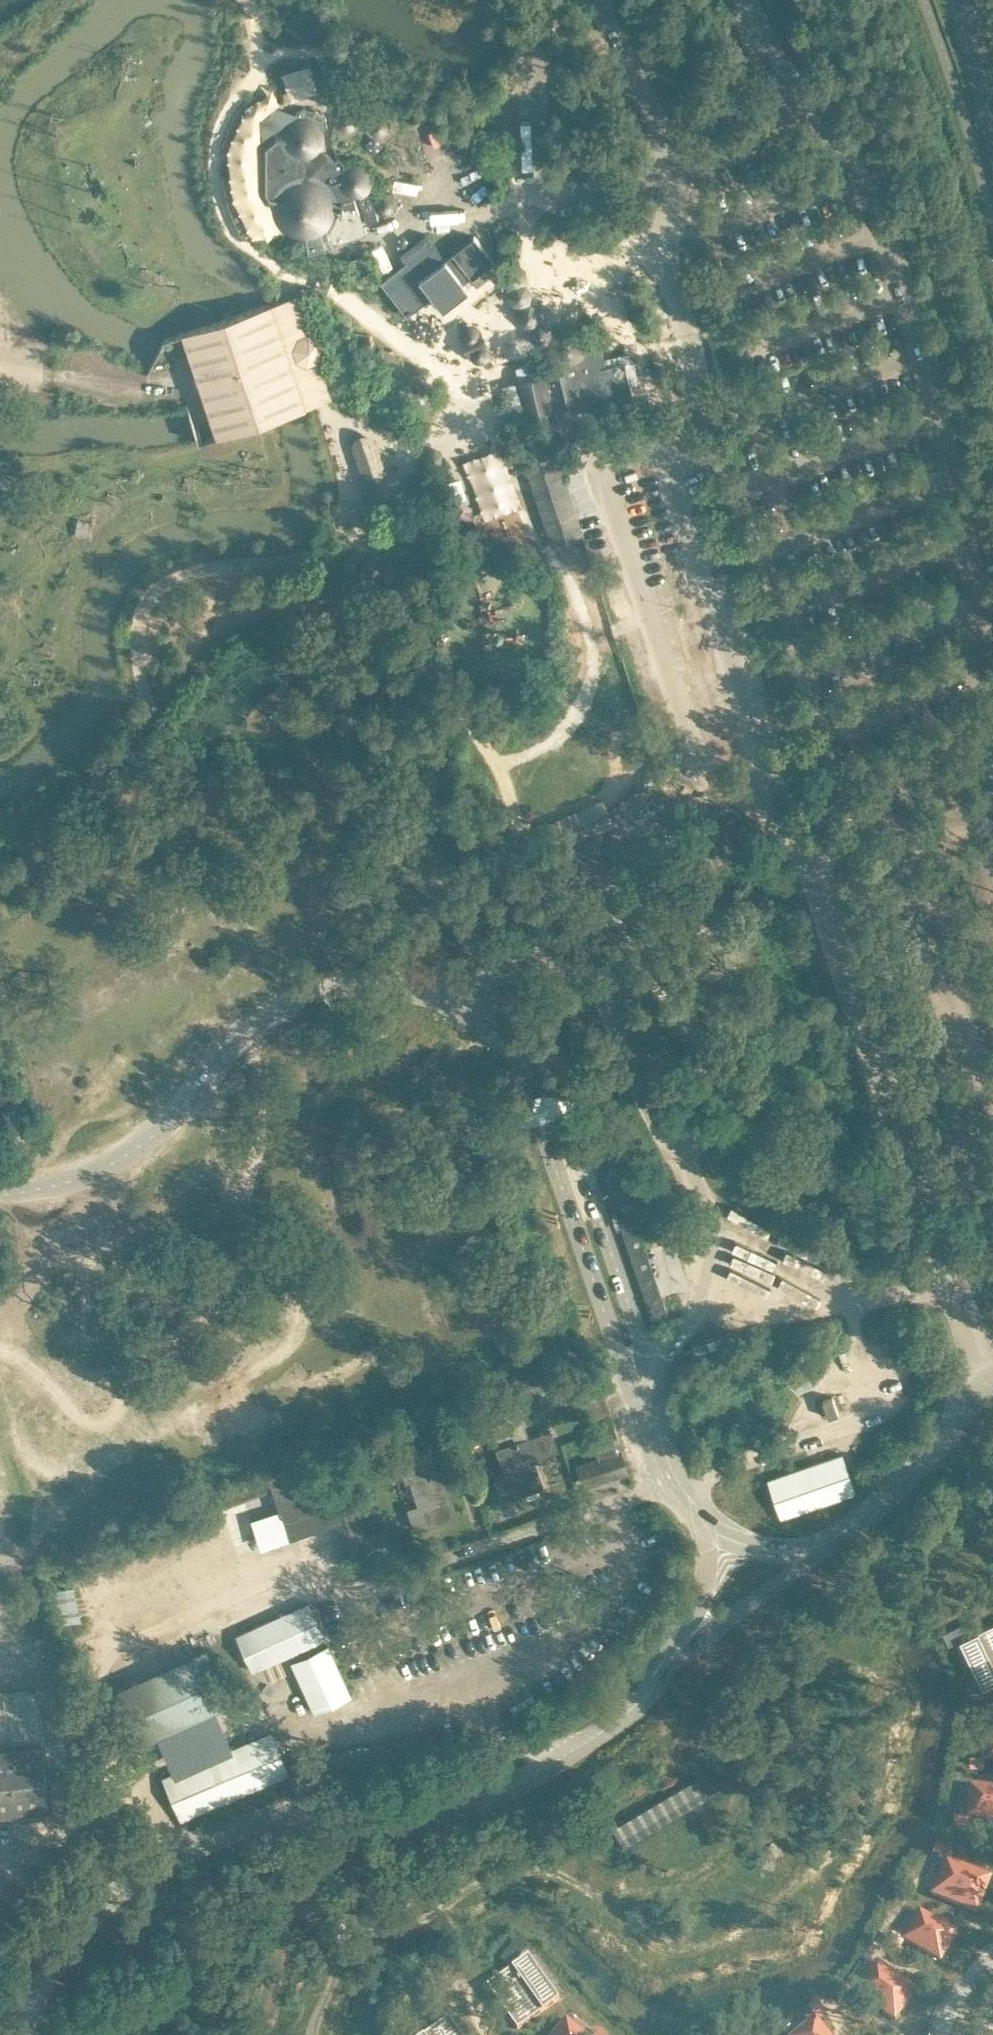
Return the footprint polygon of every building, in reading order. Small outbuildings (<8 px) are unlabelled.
[(264,139),(260,144),(261,193),(266,201),(273,202),(273,209),(275,214),(277,219),(280,224),(284,228),(288,231),(295,234),(300,235),(304,235),(306,235),(308,248),(326,245),(321,230),(329,228),(333,242),(367,231),(353,193),(368,187),(372,181),(372,176),(371,171),(369,167),(365,163),(356,157),(350,156),(347,157),(343,160),(341,158),(340,157),(339,157),(337,157),(334,157),(323,147),(324,141),(325,132),(324,130),(327,123),(324,113),(314,108),(303,106),(296,112),(295,115),(291,116),(289,112),(272,113),(264,122),(264,139)] [(340,108),(337,110),(335,114),(334,118),(335,122),(337,126),(340,129),(344,130),(348,130),(352,129),(356,126),(358,123),(359,119),(358,114),(356,111),(353,108),(349,106),(344,106),(340,108)] [(389,115),(385,112),(381,111),(376,111),(372,112),(369,115),(367,119),(366,123),(367,128),(369,131),(372,134),(376,136),(381,136),(385,134),(389,131),(391,128),(392,123),(391,119),(389,115)] [(398,201),(397,197),(395,193),(391,191),(387,190),(383,190),(379,191),(376,194),(374,198),(374,202),(374,206),(377,210),(380,213),(384,214),(388,214),(392,212),(395,209),(397,205),(398,201)] [(406,259),(380,279),(406,313),(432,293),(439,302),(443,308),(469,288),(465,282),(494,260),(474,234),(445,256),(426,231),(400,251),(406,259)] [(500,281),(507,289),(506,295),(509,300),(516,306),(514,310),(515,317),(520,324),(527,326),(527,330),(532,341),(538,342),(543,341),(547,343),(547,353),(555,364),(557,365),(566,403),(592,397),(584,359),(588,355),(590,339),(584,331),(570,323),(556,325),(553,328),(551,322),(540,317),(539,307),(531,301),(533,290),(527,282),(528,271),(520,262),(509,261),(500,269),(500,281)] [(182,332),(216,435),(275,416),(305,406),(315,402),(323,400),(332,396),(320,359),(325,348),(321,336),(310,330),(298,294),(292,296),(281,299),(274,302),(252,309),(182,332)] [(524,404),(508,408),(511,420),(527,416),(550,409),(540,372),(517,379),(524,404)] [(638,394),(623,399),(630,420),(645,415),(638,394)] [(558,446),(522,458),(549,541),(568,536),(584,530),(558,446)] [(629,743),(595,775),(621,801),(654,769),(629,743)] [(610,1142),(594,1148),(652,1318),(668,1313),(610,1142)] [(601,1459),(581,1466),(586,1481),(624,1468),(612,1434),(616,1432),(614,1425),(591,1432),(601,1459)] [(506,1474),(495,1478),(496,1480),(502,1499),(543,1485),(537,1466),(533,1457),(557,1449),(551,1430),(549,1431),(508,1444),(497,1448),(506,1474)] [(411,1478),(419,1502),(406,1506),(413,1529),(456,1515),(440,1467),(436,1468),(428,1445),(420,1447),(419,1443),(397,1450),(407,1479),(411,1478)] [(841,1451),(764,1476),(778,1519),(855,1493),(841,1451)] [(274,1509),(250,1517),(254,1528),(260,1547),(337,1521),(341,1533),(348,1552),(368,1546),(362,1527),(348,1485),(336,1489),(331,1475),(325,1477),(318,1457),(269,1473),(273,1486),(282,1513),(276,1515),(274,1509)] [(73,1582),(51,1587),(59,1622),(81,1617),(73,1582)] [(307,1602),(237,1634),(253,1669),(291,1652),(299,1648),(323,1637),(307,1602)] [(959,1639),(983,1687),(992,1682),(992,1623),(959,1639)] [(230,1699),(206,1643),(104,1686),(131,1749),(158,1737),(172,1768),(160,1773),(180,1820),(290,1774),(270,1728),(232,1745),(215,1705),(230,1699)] [(299,1648),(291,1652),(295,1659),(293,1660),(316,1710),(351,1694),(329,1644),(302,1656),(299,1648)] [(992,1753),(992,1720),(981,1720),(983,1753),(992,1753)] [(50,1811),(42,1745),(12,1748),(0,1750),(0,1817),(50,1811)] [(697,1778),(613,1827),(623,1845),(707,1795),(697,1778)] [(992,1820),(992,1787),(970,1785),(967,1818),(992,1820)] [(932,1895),(978,1912),(992,1877),(946,1859),(932,1895)] [(904,1939),(941,1960),(957,1932),(920,1911),(904,1939)] [(486,1986),(517,2030),(559,2000),(528,1957),(486,1986)] [(856,1993),(896,2020),(917,1989),(877,1962),(856,1993)] [(449,2017),(424,2034),(462,2034),(449,2017)] [(816,2018),(794,2034),(830,2034),(816,2018)] [(554,2034),(586,2034),(566,2019),(554,2034)]
